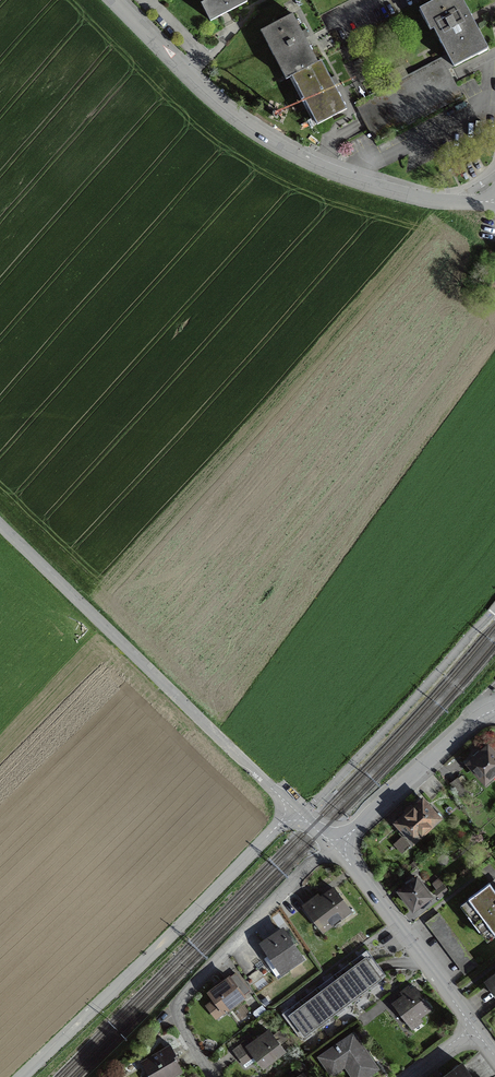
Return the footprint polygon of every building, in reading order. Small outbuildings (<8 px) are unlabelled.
[(204,3),(201,4),(210,22),(231,11),(246,3),(244,0),(203,0),(204,3)] [(487,49),(461,0),(437,0),(422,8),(453,67),(487,49)] [(286,80),(291,77),(317,63),(305,39),(309,37),(307,34),(305,30),(301,32),(292,15),(260,32),(286,80)] [(383,88),(353,104),(364,123),(374,144),(404,128),(462,98),(451,77),(441,58),(383,88)] [(316,125),(346,110),(333,86),(338,84),(336,80),(334,77),(330,79),(321,61),(317,63),(291,77),(317,124),(316,125)] [(494,775),(494,757),(487,748),(469,764),(484,782),(494,774),(494,775)] [(450,784),(460,797),(466,792),(457,779),(450,784)] [(422,801),(396,824),(413,842),(438,819),(422,801)] [(416,879),(399,892),(413,910),(430,897),(416,879)] [(463,902),(491,939),(494,936),(494,888),(490,881),(463,902)] [(443,886),(434,893),(439,899),(447,892),(443,886)] [(320,900),(317,895),(303,906),(322,931),(349,911),(333,890),(320,900)] [(476,965),(437,913),(425,922),(464,974),(476,965)] [(301,959),(282,931),(262,944),(273,960),(267,964),(275,976),(301,959)] [(298,1003),(284,1014),(301,1038),(387,977),(369,952),(355,962),(340,973),(326,983),(312,993),(298,1003)] [(242,996),(228,978),(209,993),(215,1000),(207,1006),(216,1018),(224,1011),(224,1012),(225,1012),(224,1011),(242,996)] [(401,993),(404,997),(393,1005),(408,1025),(430,1008),(415,988),(409,993),(406,990),(401,993)] [(247,1045),(245,1042),(233,1050),(246,1067),(256,1059),(262,1066),(283,1051),(268,1032),(252,1044),(251,1042),(247,1045)] [(345,1068),(352,1076),(365,1076),(376,1069),(353,1035),(319,1058),(332,1076),(345,1068)] [(181,1070),(176,1062),(177,1059),(176,1057),(172,1056),(168,1049),(141,1064),(148,1076),(146,1076),(170,1076),(181,1070)] [(138,1067),(134,1061),(128,1065),(132,1071),(138,1067)] [(305,1069),(300,1062),(292,1068),(296,1075),(305,1069)] [(462,1065),(446,1076),(471,1076),(462,1065)]
